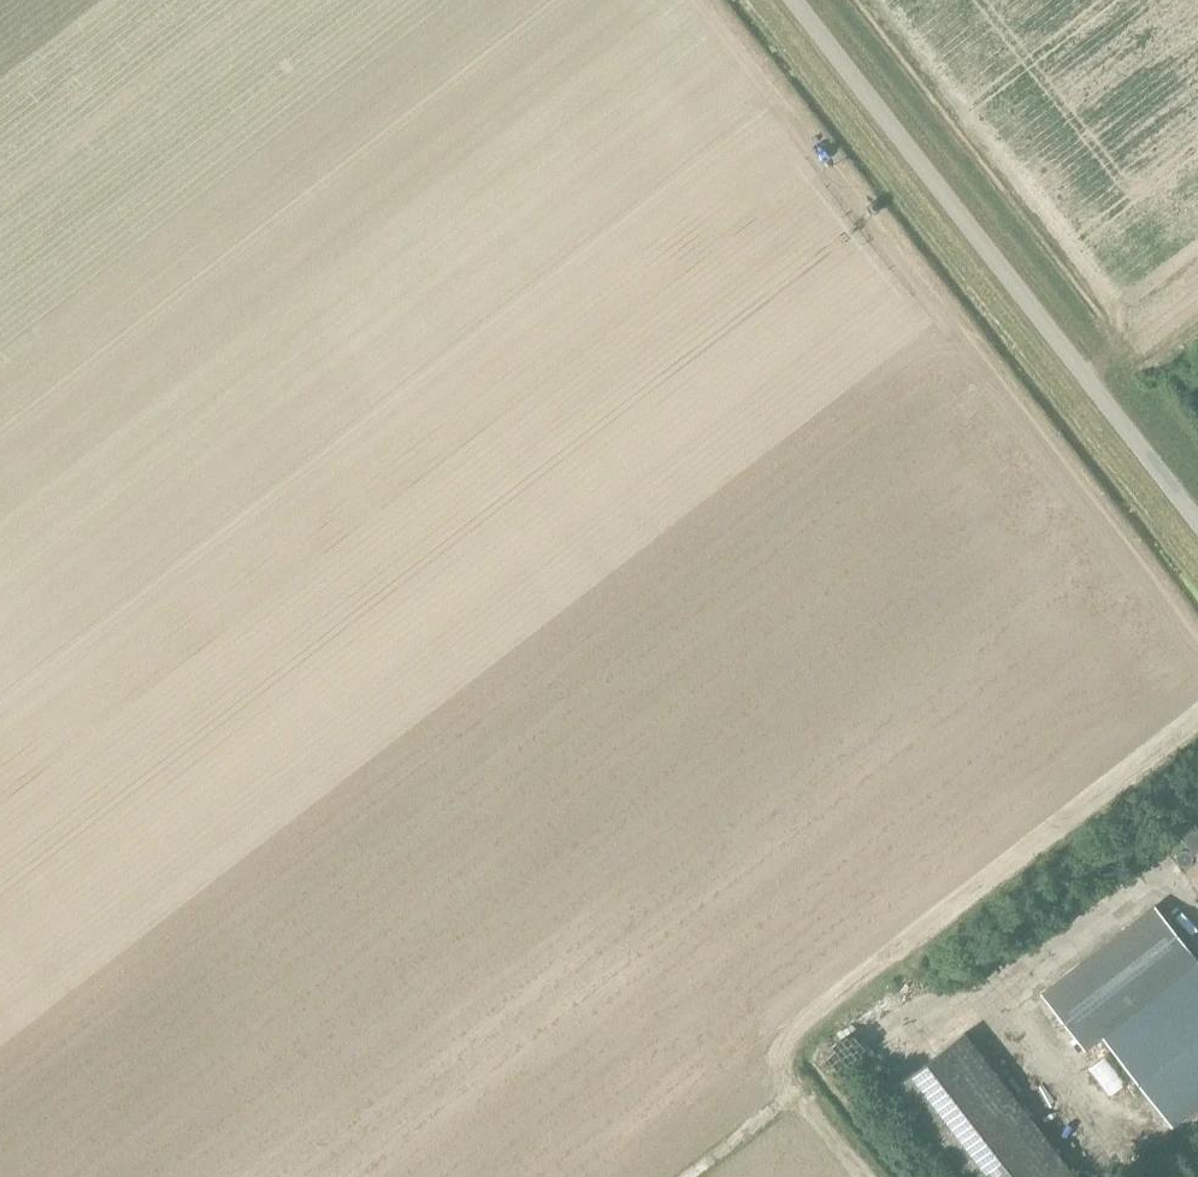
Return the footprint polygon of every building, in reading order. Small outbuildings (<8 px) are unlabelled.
[(1194,858),(1197,855),(1197,833),(1188,820),(1173,831),(1194,858)] [(1189,906),(1197,900),(1183,881),(1175,888),(1189,906)] [(1039,996),(1082,1051),(1099,1038),(1196,964),(1152,908),(1039,996)] [(1099,1038),(1169,1128),(1197,1105),(1197,967),(1196,964),(1099,1038)] [(963,1034),(886,1093),(951,1176),(1073,1176),(963,1034)] [(1060,1042),(1049,1048),(1062,1068),(1073,1062),(1060,1042)] [(1099,1078),(1117,1107),(1133,1098),(1115,1068),(1099,1078)]
